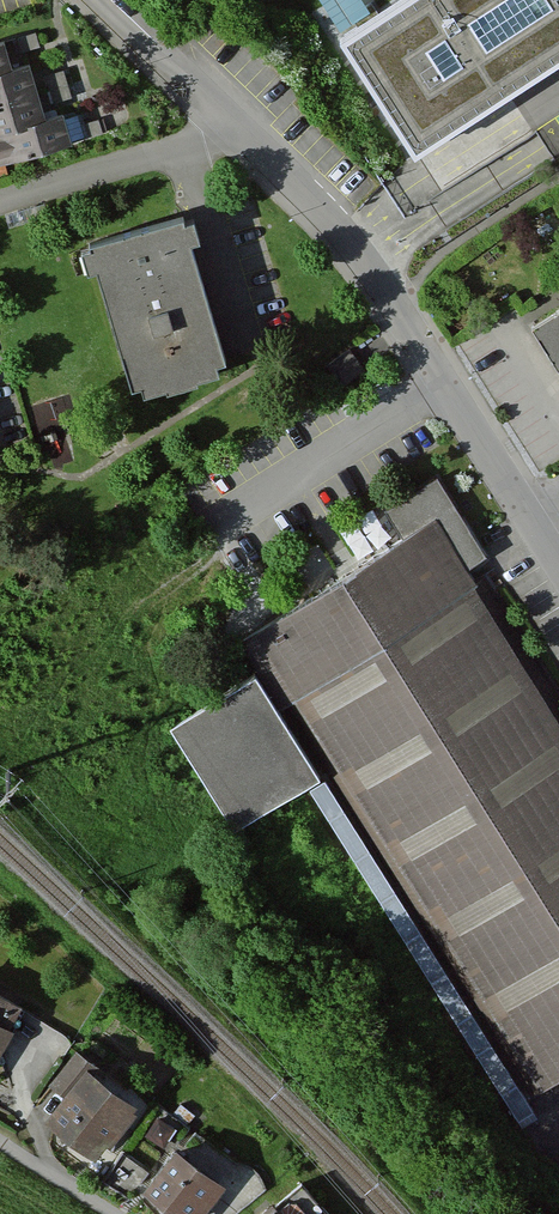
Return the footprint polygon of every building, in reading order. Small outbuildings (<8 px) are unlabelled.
[(420,153),(558,66),(558,0),(413,0),(345,44),(420,153)] [(74,145),(65,117),(50,122),(32,68),(16,74),(6,45),(0,47),(0,170),(74,145)] [(145,385),(148,394),(221,372),(218,364),(228,361),(192,245),(204,242),(198,223),(187,227),(185,221),(93,249),(95,254),(86,257),(92,275),(99,273),(135,388),(145,385)] [(539,332),(558,364),(558,320),(539,332)] [(365,368),(350,346),(327,362),(342,384),(365,368)] [(438,476),(385,509),(402,536),(432,517),(462,565),(485,550),(477,538),(438,476)] [(558,1079),(558,718),(462,565),(432,517),(402,536),(358,564),(235,641),(257,675),(277,708),(288,701),(537,1093),(558,1079)] [(174,727),(236,825),(319,774),(277,708),(257,675),(174,727)] [(0,996),(0,1063),(15,1036),(10,1033),(23,1009),(0,996)] [(100,1072),(76,1054),(49,1090),(64,1102),(46,1126),(100,1166),(141,1112),(95,1078),(100,1072)] [(175,1154),(144,1198),(167,1213),(210,1213),(226,1190),(175,1154)]
